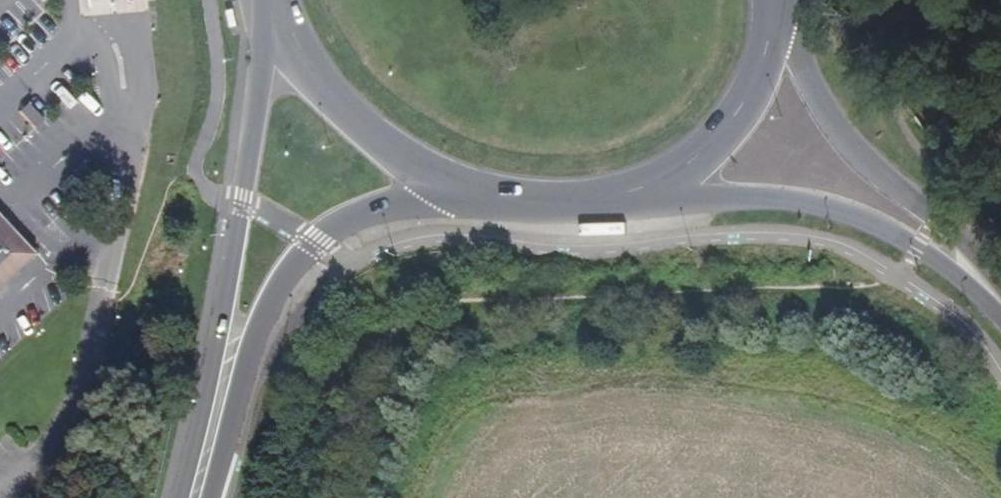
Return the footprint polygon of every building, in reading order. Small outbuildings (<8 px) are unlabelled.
[(10,275),(33,254),(0,219),(0,285),(10,275)]
